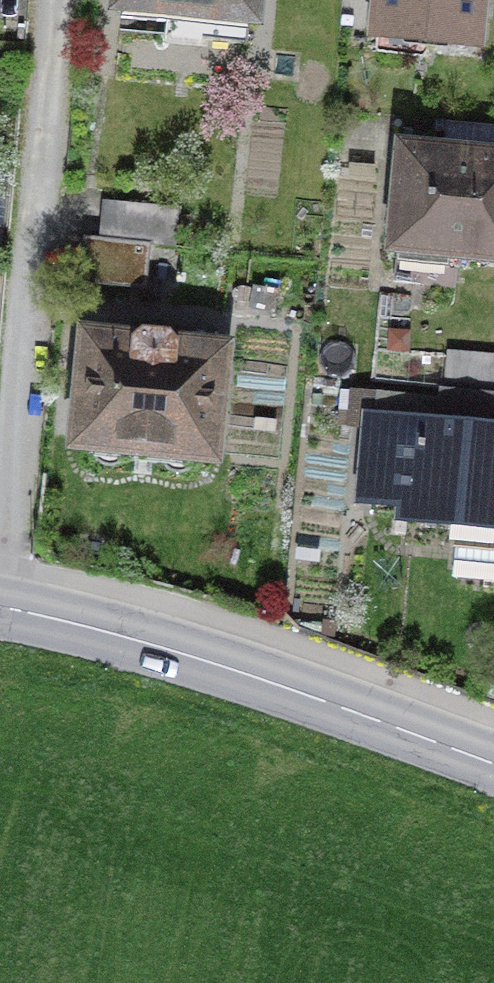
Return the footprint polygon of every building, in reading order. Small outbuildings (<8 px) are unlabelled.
[(106,18),(262,34),(265,0),(108,0),(106,18)] [(367,50),(489,59),(493,0),(371,0),(367,50)] [(396,151),(387,262),(493,271),(493,159),(396,151)] [(179,209),(113,203),(110,240),(150,243),(175,246),(179,209)] [(110,240),(90,238),(86,281),(146,286),(150,243),(110,240)] [(230,345),(72,331),(61,459),(219,472),(230,345)] [(453,366),(450,398),(493,403),(493,369),(453,366)] [(365,419),(357,509),(398,512),(396,532),(493,541),(493,430),(365,419)]
